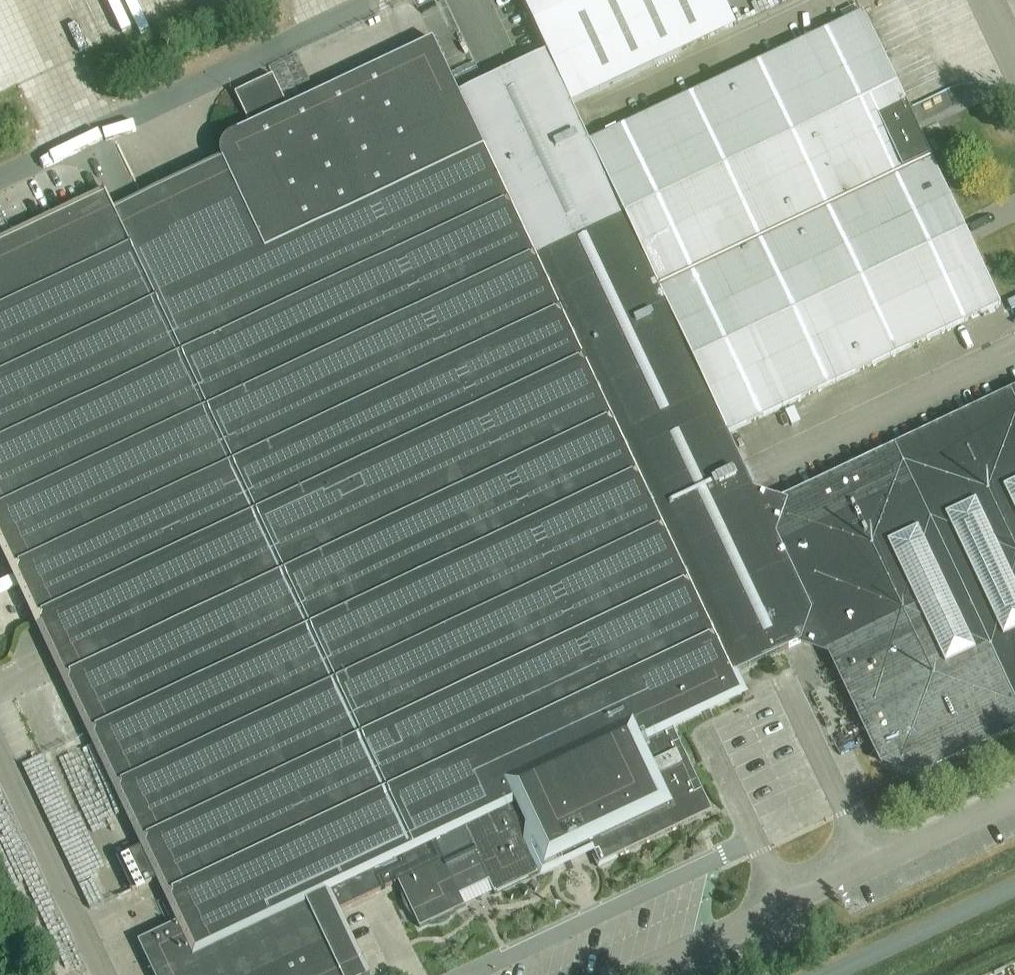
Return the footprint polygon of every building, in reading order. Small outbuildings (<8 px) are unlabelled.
[(548,52),(574,106),(686,52),(661,0),(522,0),(548,52)] [(36,620),(38,624),(47,644),(63,678),(143,845),(114,859),(130,892),(158,878),(179,922),(136,942),(151,974),(367,974),(337,911),(385,888),(386,888),(396,883),(399,882),(403,891),(403,892),(403,893),(402,894),(402,895),(402,896),(402,897),(403,898),(403,899),(403,900),(403,901),(403,902),(404,903),(404,904),(404,905),(404,906),(405,906),(405,907),(406,908),(406,909),(407,910),(408,911),(408,912),(409,913),(410,914),(411,915),(412,916),(413,916),(413,917),(414,917),(415,918),(416,919),(420,927),(429,923),(430,923),(431,923),(433,923),(434,923),(435,923),(436,923),(437,922),(438,922),(439,922),(441,921),(442,921),(443,921),(444,920),(445,920),(446,919),(447,919),(448,918),(449,917),(450,917),(451,916),(452,915),(452,914),(453,914),(454,913),(455,912),(456,911),(456,910),(463,907),(458,896),(487,882),(493,895),(494,895),(555,866),(579,855),(590,849),(593,856),(591,857),(596,868),(615,859),(614,857),(710,812),(669,726),(684,719),(699,712),(739,693),(730,675),(760,661),(785,649),(798,642),(829,652),(830,655),(881,761),(914,773),(1014,726),(1014,392),(785,501),(751,490),(725,434),(998,305),(969,244),(958,222),(920,141),(916,134),(913,126),(906,112),(860,14),(835,26),(734,74),(617,129),(591,141),(574,106),(548,52),(456,96),(430,40),(288,107),(273,75),(235,93),(250,125),(232,134),(229,135),(229,136),(228,136),(227,137),(226,137),(226,138),(225,138),(225,139),(224,139),(224,140),(223,141),(223,142),(222,142),(222,143),(221,144),(221,145),(221,146),(220,147),(220,148),(220,149),(220,150),(220,151),(220,152),(220,153),(223,160),(140,199),(116,210),(107,193),(81,205),(0,244),(0,544),(36,620)] [(727,50),(736,70),(775,53),(766,33),(727,50)] [(28,695),(2,706),(10,725),(36,715),(28,695)]
